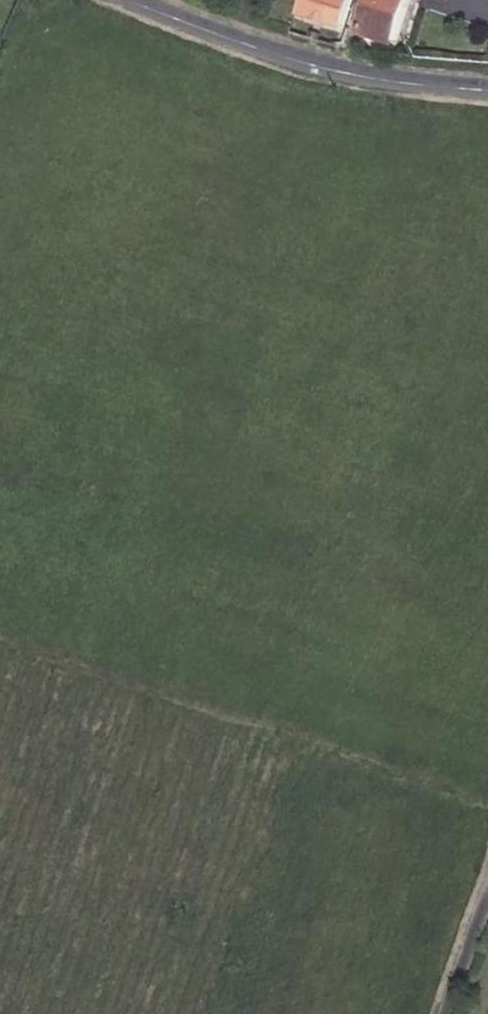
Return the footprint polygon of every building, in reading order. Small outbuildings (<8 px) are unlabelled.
[(349,0),(305,0),(301,15),(341,27),(349,0)] [(358,29),(393,42),(407,0),(368,0),(358,29)] [(487,13),(487,0),(454,0),(452,5),(487,13)]
